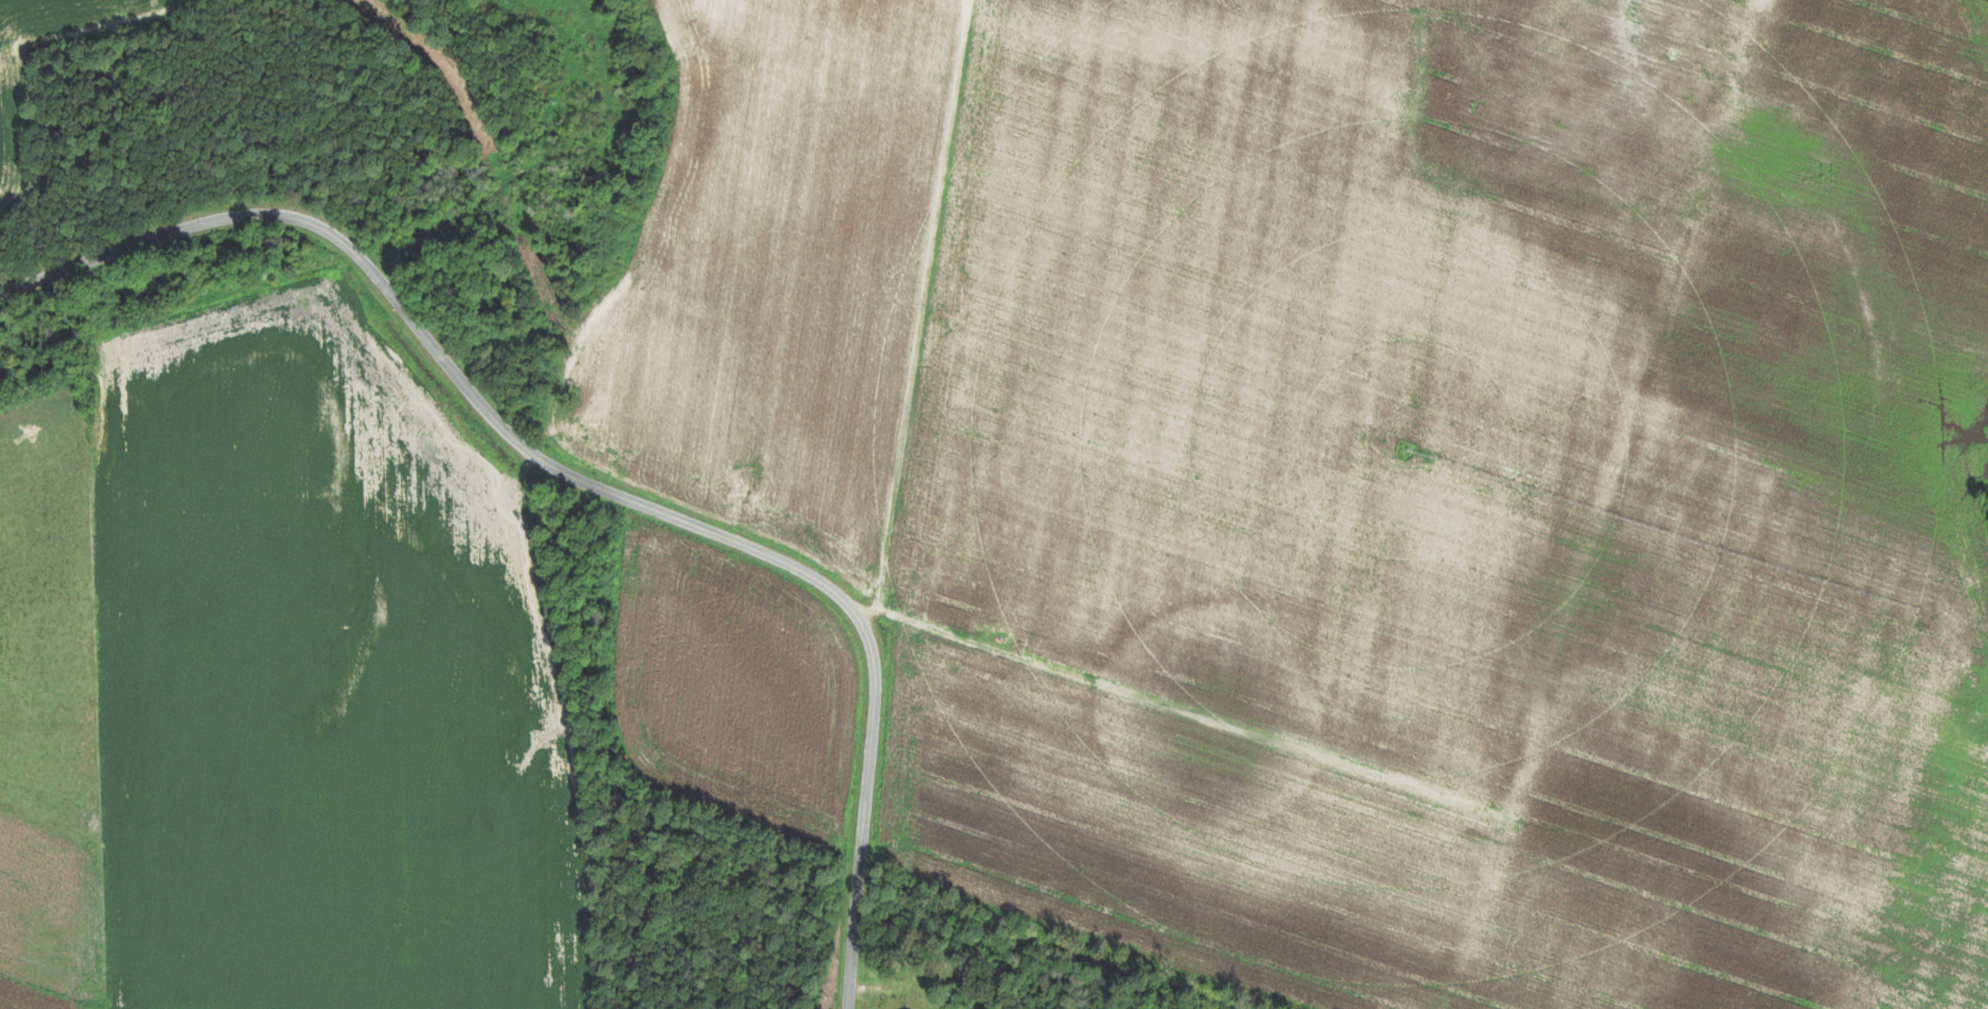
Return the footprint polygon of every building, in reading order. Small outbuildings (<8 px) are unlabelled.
[(950,995),(963,995),(963,985),(950,985),(950,995)]
